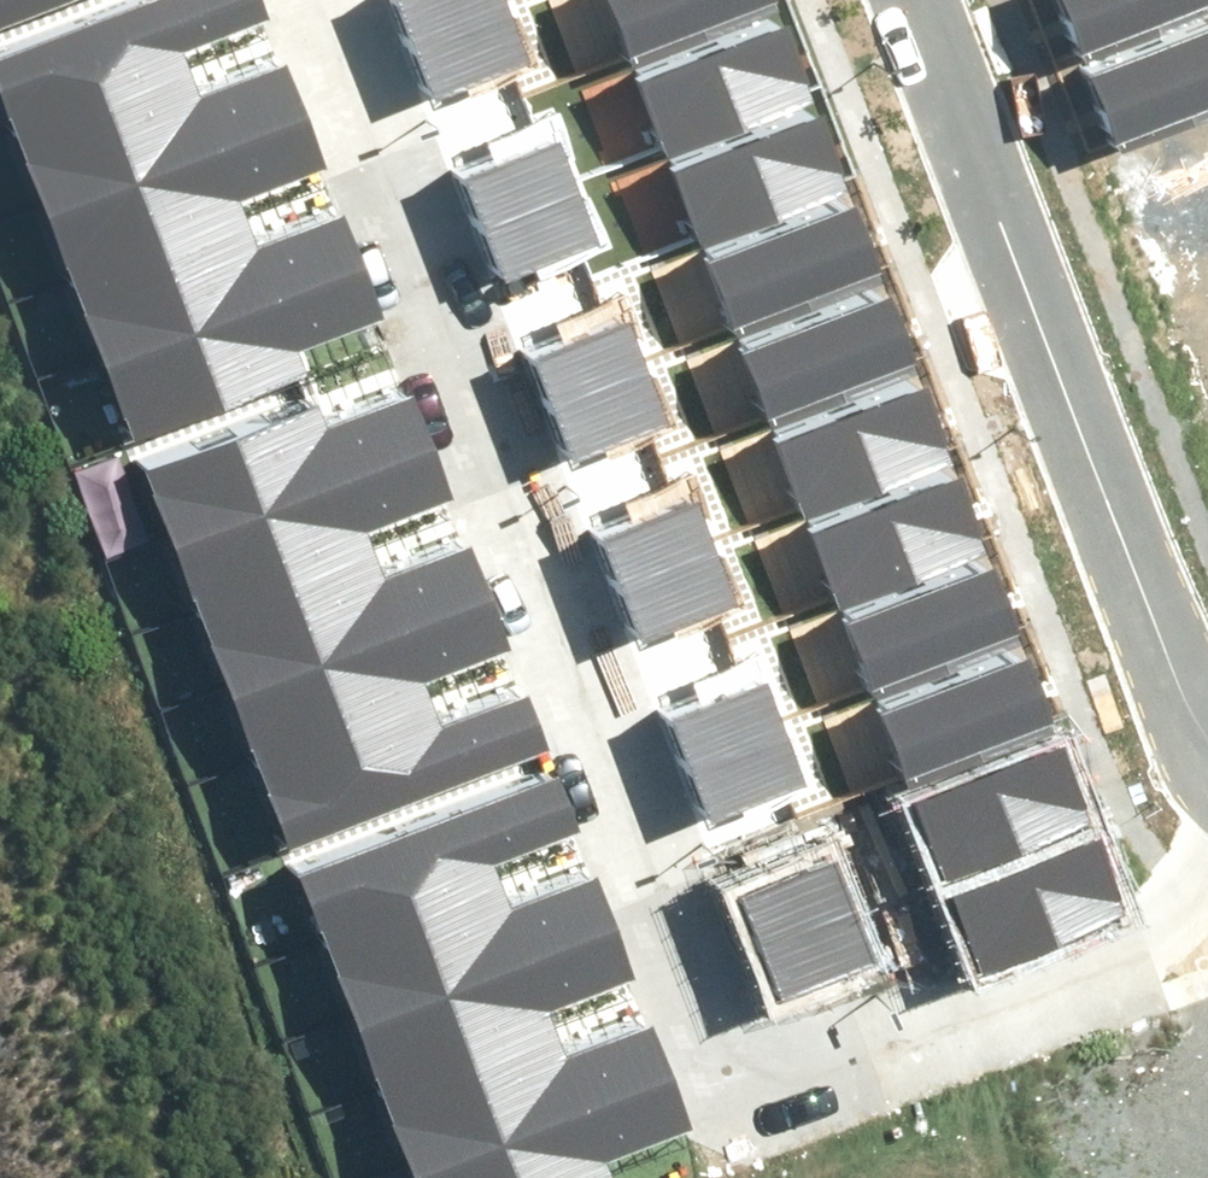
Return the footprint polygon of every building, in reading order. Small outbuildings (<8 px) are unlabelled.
[(255,0),(173,0),(0,66),(0,110),(14,148),(193,80),(183,54),(264,24),(255,0)] [(95,0),(0,0),(0,36),(95,0)] [(414,43),(511,8),(509,0),(398,0),(414,43)] [(628,54),(770,2),(769,0),(608,0),(628,54)] [(1073,55),(1207,5),(1207,0),(1053,0),(1073,55)] [(414,43),(433,94),(530,57),(511,8),(414,43)] [(1110,139),(1207,103),(1207,28),(1085,73),(1110,139)] [(643,87),(668,155),(811,104),(786,36),(643,87)] [(43,223),(303,124),(283,73),(202,104),(193,80),(14,148),(43,223)] [(324,179),(303,124),(43,223),(73,301),(251,233),(242,210),(324,179)] [(673,178),(698,247),(840,195),(816,127),(673,178)] [(462,181),(481,230),(578,194),(559,145),(462,181)] [(481,230),(499,280),(596,243),(578,194),(481,230)] [(706,259),(731,327),(874,276),(849,207),(706,259)] [(103,378),(361,279),(342,227),(261,258),(251,233),(73,301),(103,378)] [(382,333),(361,279),(103,378),(132,455),(310,387),(301,364),(382,333)] [(739,352),(764,420),(906,369),(881,300),(739,352)] [(539,365),(557,414),(654,378),(636,329),(539,365)] [(557,414),(576,465),(673,428),(654,378),(557,414)] [(772,439),(797,507),(940,456),(915,387),(772,439)] [(165,546),(424,447),(405,397),(324,428),(314,403),(136,471),(165,546)] [(445,502),(424,447),(165,546),(195,624),(373,556),(364,533),(445,502)] [(810,534),(835,602),(978,550),(953,482),(810,534)] [(604,543),(622,591),(719,556),(701,507),(604,543)] [(224,701),(483,602),(464,550),(383,581),(373,556),(195,624),(224,701)] [(622,591),(641,642),(737,605),(719,556),(622,591)] [(842,620),(867,688),(1009,637),(984,569),(842,620)] [(504,656),(483,602),(224,701),(254,778),(432,711),(423,687),(504,656)] [(884,712),(909,780),(1051,729),(1026,660),(884,712)] [(675,726),(693,774),(790,738),(772,690),(675,726)] [(284,858),(543,758),(522,704),(441,735),(432,711),(254,778),(284,858)] [(693,774),(712,825),(809,788),(790,738),(693,774)] [(920,806),(945,878),(1091,828),(1066,756),(920,806)] [(576,832),(556,781),(297,880),(326,957),(504,888),(495,863),(576,832)] [(955,900),(980,972),(1126,921),(1101,849),(955,900)] [(743,903),(761,952),(858,916),(840,867),(743,903)] [(354,1032),(614,933),(594,882),(513,913),(504,888),(326,957),(354,1032)] [(761,952),(780,1002),(877,966),(858,916),(761,952)] [(635,987),(614,933),(354,1032),(384,1110),(563,1042),(554,1018),(635,987)] [(673,1088),(653,1036),(572,1066),(563,1042),(384,1110),(411,1177),(435,1177),(673,1088)] [(673,1088),(435,1177),(614,1177),(612,1172),(694,1142),(673,1088)]
